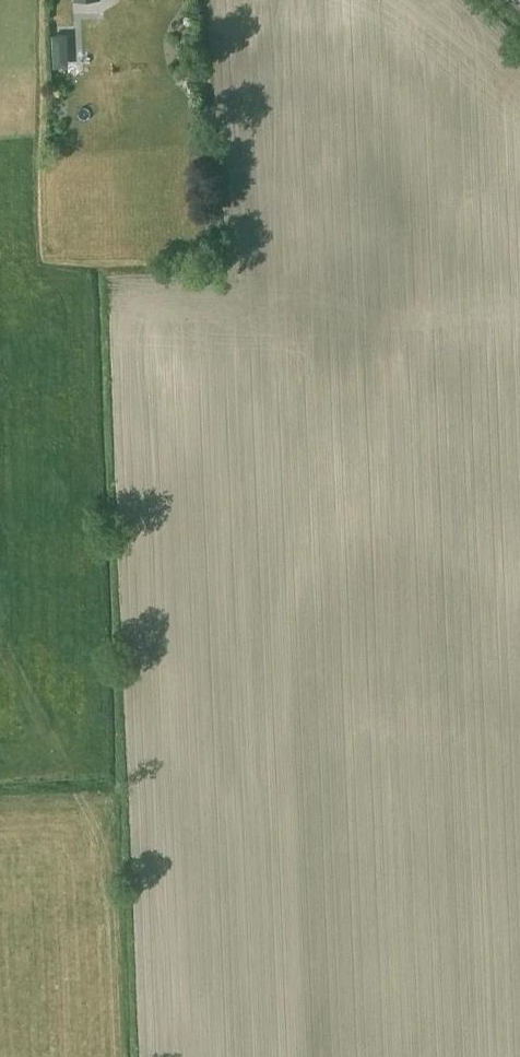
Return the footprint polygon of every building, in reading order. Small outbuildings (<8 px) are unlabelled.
[(61,65),(77,64),(75,37),(59,38),(61,65)]
